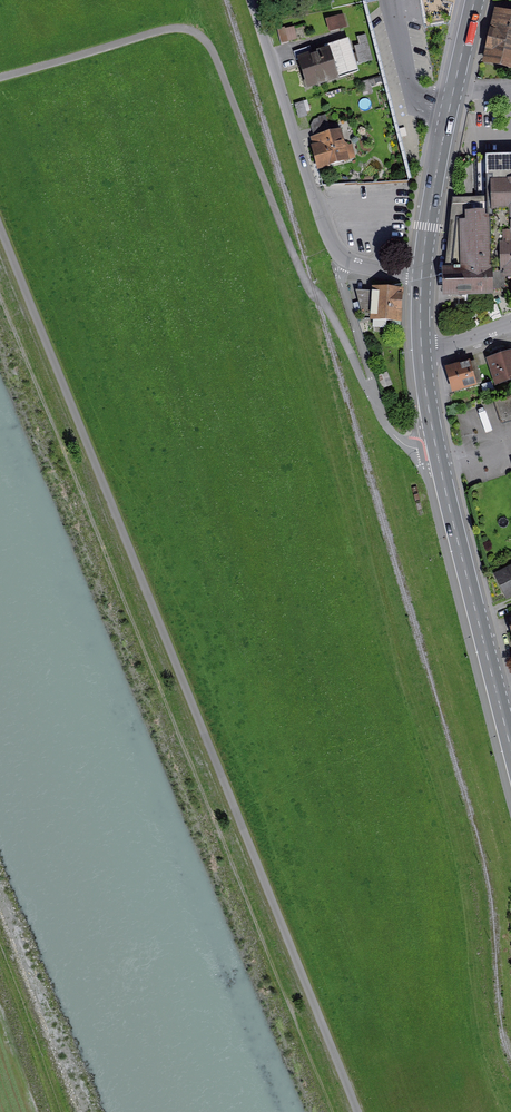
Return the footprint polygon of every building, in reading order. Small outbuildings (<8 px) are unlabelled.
[(498,13),(488,61),(510,66),(510,16),(498,13)] [(327,17),(329,30),(347,27),(345,14),(327,17)] [(282,42),(298,39),(296,25),(279,28),(282,42)] [(349,40),(297,56),(307,89),(359,73),(349,40)] [(342,130),(311,137),(319,169),(358,160),(354,143),(351,144),(345,145),(342,130)] [(482,156),(483,197),(460,198),(452,270),(448,270),(449,291),(510,289),(510,155),(482,156)] [(404,290),(372,287),(369,324),(401,327),(404,290)] [(500,382),(510,379),(510,353),(493,358),(500,382)] [(478,360),(450,367),(456,390),(484,382),(478,360)] [(396,384),(391,371),(381,375),(386,388),(396,384)] [(499,400),(506,423),(510,421),(510,396),(499,400)] [(500,575),(510,596),(510,595),(510,569),(500,575)]
